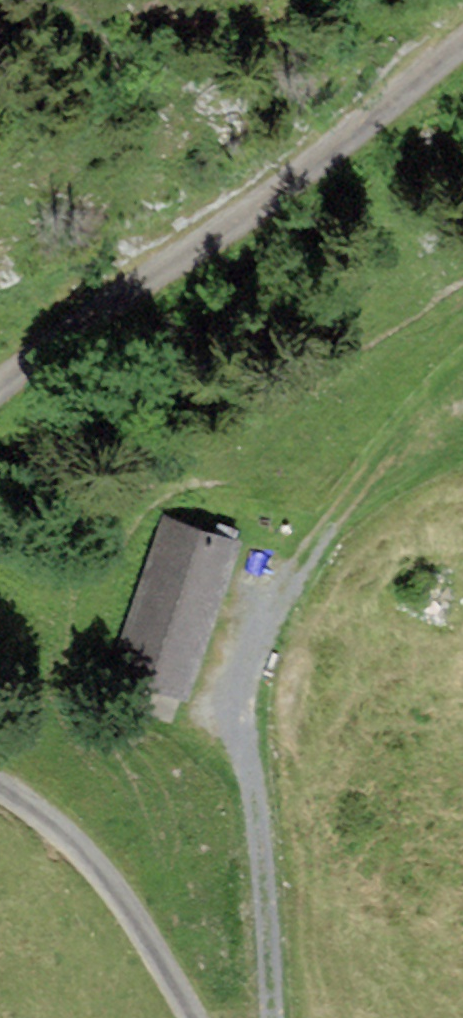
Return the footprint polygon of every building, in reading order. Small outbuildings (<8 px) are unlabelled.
[(239,550),(156,522),(104,674),(186,702),(239,550)]
